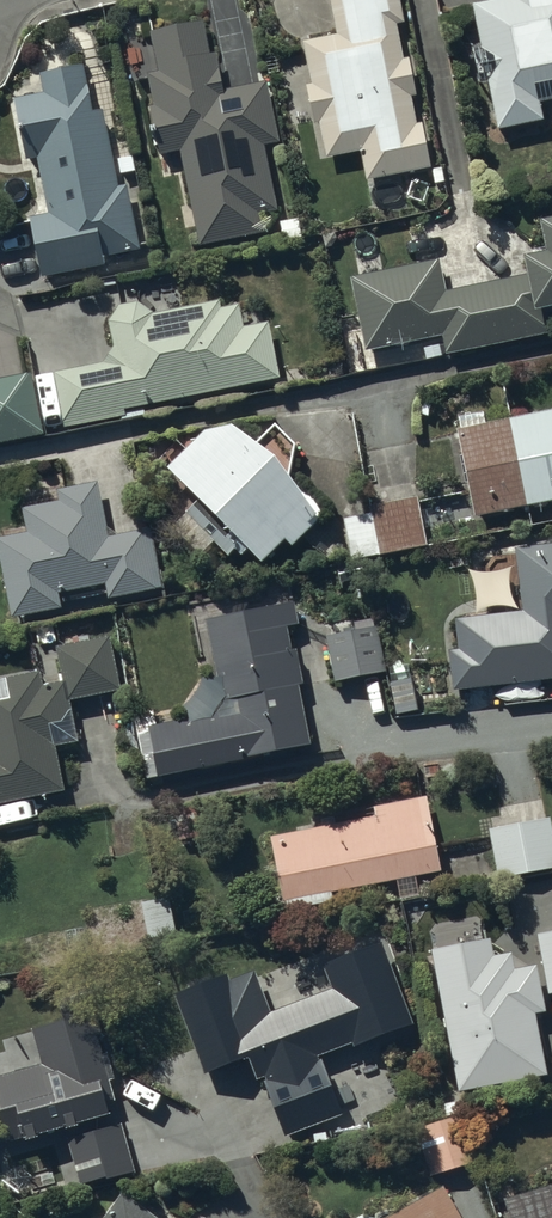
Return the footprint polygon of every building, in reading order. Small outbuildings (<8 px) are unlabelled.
[(337,32),(304,39),(312,81),(307,82),(315,121),(320,120),(327,154),(361,148),(367,177),(431,164),(422,121),(417,122),(411,92),(416,91),(409,56),(404,57),(396,20),(403,18),(399,0),(331,0),(337,32)] [(475,3),(483,44),(474,45),(481,80),(490,78),(500,125),(542,116),(538,97),(551,94),(551,0),(487,0),(475,3)] [(204,19),(150,28),(157,70),(148,71),(154,103),(150,104),(159,151),(182,147),(199,240),(266,228),(262,209),(275,206),(264,141),(277,138),(267,80),(224,88),(217,49),(209,51),(204,19)] [(49,210),(30,214),(42,275),(108,261),(106,252),(141,245),(128,181),(118,183),(103,106),(93,108),(83,62),(41,70),(45,90),(16,96),(28,158),(38,156),(49,210)] [(351,274),(367,349),(443,333),(447,351),(551,329),(551,211),(540,214),(547,243),(523,249),(528,271),(447,288),(440,256),(351,274)] [(243,324),(239,302),(221,305),(220,297),(152,310),(139,299),(118,302),(109,319),(114,345),(108,351),(104,358),(53,370),(63,424),(126,412),(124,404),(279,375),(269,319),(243,324)] [(31,370),(0,375),(0,440),(43,431),(31,370)] [(486,419),(484,409),(460,414),(462,425),(457,426),(475,514),(551,498),(551,406),(486,419)] [(204,426),(169,462),(262,556),(285,533),(293,541),(326,507),(234,418),(204,426)] [(98,479),(57,487),(59,497),(22,504),(27,529),(0,534),(0,555),(12,614),(62,604),(59,589),(105,580),(108,596),(164,584),(154,524),(109,533),(98,479)] [(427,542),(418,494),(369,503),(371,511),(344,516),(352,557),(427,542)] [(516,545),(523,608),(456,615),(459,646),(450,647),(454,687),(508,681),(510,700),(551,695),(551,541),(516,545)] [(217,709),(148,722),(158,773),(311,742),(299,680),(304,680),(298,645),(292,646),(288,623),(303,622),(297,597),(206,615),(223,702),(217,709)] [(387,668),(377,624),(327,636),(337,678),(387,668)] [(56,643),(63,678),(44,682),(41,667),(0,675),(0,800),(65,787),(56,743),(79,739),(71,696),(122,686),(111,632),(56,643)] [(445,708),(439,669),(391,675),(397,715),(445,708)] [(427,793),(373,803),(375,814),(272,833),(284,899),(286,898),(288,907),(329,900),(327,890),(397,877),(401,896),(420,893),(417,873),(442,869),(427,793)] [(542,799),(499,807),(501,816),(491,818),(493,827),(490,827),(499,877),(506,876),(515,924),(551,917),(551,819),(551,815),(545,816),(542,799)] [(170,895),(143,900),(149,935),(177,930),(170,895)] [(383,939),(323,962),(332,986),(272,1009),(256,967),(231,976),(228,970),(175,990),(205,1070),(249,1053),(258,1076),(264,1074),(286,1133),(343,1111),(321,1052),(353,1040),(354,1045),(414,1022),(383,939)] [(546,1008),(538,965),(499,973),(493,944),(435,955),(460,1087),(547,1070),(535,1010),(546,1008)] [(2,1142),(63,1123),(81,1182),(135,1166),(91,1009),(31,1028),(34,1041),(0,1051),(0,1135),(2,1142)] [(416,1127),(431,1173),(479,1157),(464,1111),(416,1127)] [(443,1182),(380,1217),(464,1217),(443,1182)] [(513,1217),(551,1217),(551,1182),(506,1196),(513,1217)] [(122,1188),(101,1217),(164,1217),(122,1188)]
